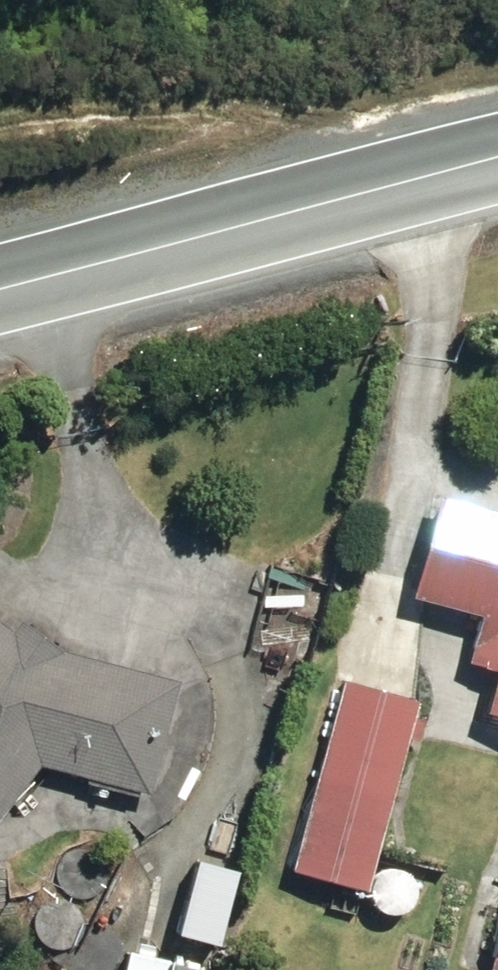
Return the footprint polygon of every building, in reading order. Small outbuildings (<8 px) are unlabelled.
[(446,494),(421,597),(490,614),(478,661),(497,666),(497,507),(446,494)] [(47,762),(158,792),(188,683),(76,653),(79,649),(15,605),(4,622),(0,619),(0,827),(47,762)] [(376,889),(426,698),(351,678),(300,869),(376,889)] [(135,948),(131,969),(177,969),(180,957),(135,948)]
